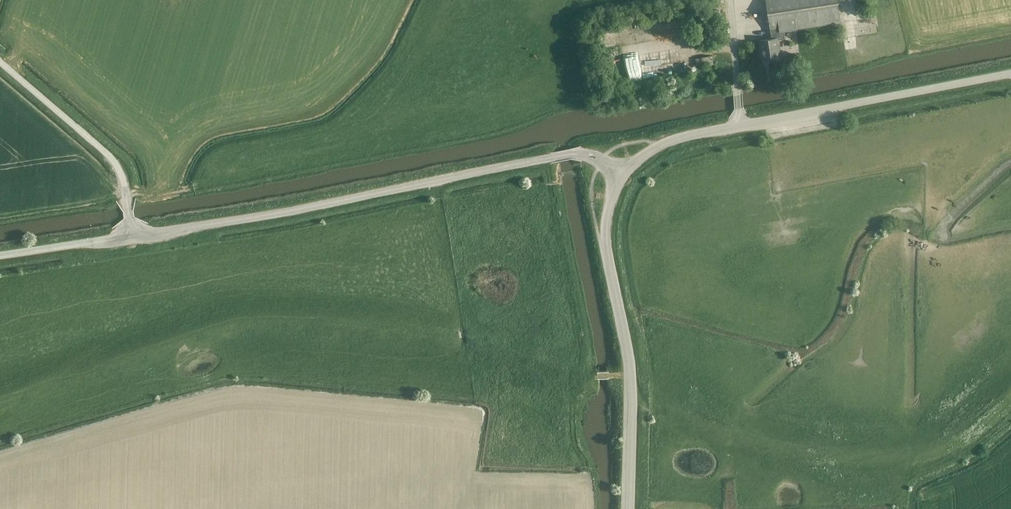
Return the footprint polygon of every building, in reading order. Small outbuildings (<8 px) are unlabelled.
[(838,0),(765,0),(771,38),(759,40),(760,49),(759,49),(760,58),(780,55),(777,39),(784,38),(783,30),(841,22),(838,0)] [(712,55),(701,57),(702,65),(713,63),(712,55)]
